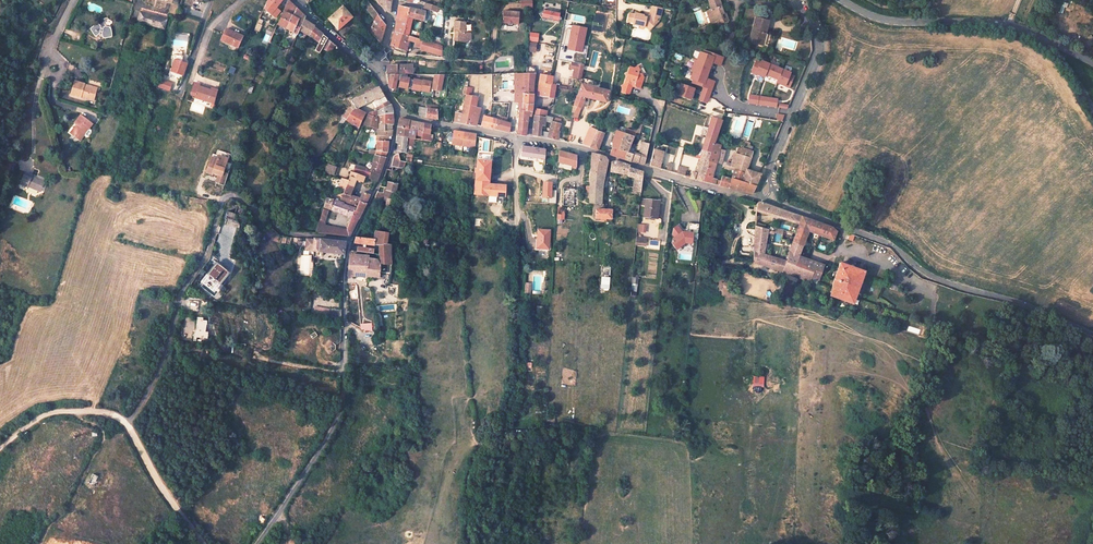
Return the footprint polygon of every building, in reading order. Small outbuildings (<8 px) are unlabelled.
[(267,2),(264,8),(276,17),(281,12),(276,8),(282,0),(269,0),(267,2)] [(384,25),(367,1),(362,5),(374,19),(372,25),(364,19),(346,0),(343,3),(373,35),(376,39),(380,43),(384,25)] [(376,0),(385,11),(390,13),(390,3),(391,0),(376,0)] [(709,1),(712,10),(709,11),(713,22),(724,18),(725,20),(729,19),(726,12),(723,14),(720,7),(723,6),(720,0),(710,0),(709,1)] [(297,8),(288,1),(278,24),(287,29),(297,8)] [(426,3),(422,2),(422,4),(424,5),(424,9),(436,13),(438,7),(426,3)] [(409,9),(398,5),(395,20),(406,22),(407,18),(408,18),(409,9)] [(351,17),(341,6),(323,23),(325,25),(329,21),(337,31),(351,17)] [(643,28),(646,28),(648,31),(653,27),(652,25),(656,22),(660,20),(662,9),(652,7),(651,14),(646,17),(643,17),(642,16),(642,15),(635,14),(634,15),(629,14),(627,22),(633,23),(632,25),(643,28)] [(303,21),(305,17),(297,8),(287,29),(297,34),(299,30),(303,21)] [(424,11),(409,8),(409,9),(408,18),(412,19),(421,21),(422,21),(424,12),(424,11)] [(559,13),(544,10),(543,10),(539,14),(543,21),(546,19),(557,22),(559,13)] [(164,29),(167,19),(140,11),(137,22),(164,29)] [(502,23),(518,24),(519,13),(518,13),(504,11),(502,23)] [(306,19),(306,18),(305,17),(303,21),(305,22),(314,27),(306,19)] [(408,18),(407,18),(406,22),(403,34),(408,35),(412,19),(408,18)] [(771,21),(758,18),(751,42),(764,45),(767,34),(771,21)] [(406,22),(395,20),(394,32),(403,34),(406,22)] [(309,36),(314,27),(305,22),(303,21),(299,30),(307,34),(309,36)] [(454,21),(453,34),(454,34),(453,40),(462,41),(465,42),(469,38),(469,33),(463,32),(465,23),(454,21)] [(111,28),(110,27),(105,26),(104,26),(104,27),(103,28),(103,29),(101,28),(101,26),(99,24),(98,23),(97,23),(96,24),(90,28),(90,29),(95,36),(96,36),(98,35),(99,34),(102,35),(103,38),(104,38),(106,38),(108,38),(112,37),(112,36),(111,31),(111,28)] [(586,28),(567,25),(563,44),(569,45),(569,44),(576,46),(575,51),(581,52),(586,28)] [(319,43),(323,35),(314,27),(309,36),(319,43)] [(235,33),(226,29),(221,40),(238,47),(242,38),(235,35),(235,33)] [(734,34),(726,31),(723,43),(731,45),(734,34)] [(403,34),(394,32),(390,46),(405,51),(408,41),(414,43),(413,46),(421,48),(424,40),(423,40),(418,38),(408,35),(403,34)] [(538,34),(530,33),(529,41),(537,42),(538,34)] [(441,42),(424,37),(423,40),(424,40),(441,46),(441,42)] [(335,45),(328,38),(323,47),(322,48),(330,52),(335,45)] [(441,46),(424,40),(421,48),(426,51),(427,52),(441,55),(441,46)] [(528,51),(535,52),(536,44),(529,43),(528,51)] [(318,46),(315,51),(319,53),(322,48),(323,47),(319,45),(318,46)] [(389,51),(382,50),(381,60),(387,61),(389,51)] [(719,66),(723,58),(703,50),(702,52),(700,51),(696,59),(695,58),(690,69),(692,70),(689,78),(691,79),(690,81),(702,86),(699,91),(707,95),(713,81),(705,78),(711,63),(719,66)] [(183,56),(172,55),(171,67),(172,68),(171,72),(183,76),(186,67),(182,66),(183,63),(182,62),(183,56)] [(790,73),(760,61),(760,63),(755,61),(751,72),(763,78),(765,75),(777,80),(776,83),(788,88),(793,76),(789,75),(790,73)] [(574,78),(582,79),(584,66),(572,63),(571,68),(576,69),(574,78)] [(533,82),(534,73),(535,67),(526,65),(526,66),(525,74),(524,74),(523,93),(532,94),(533,82)] [(412,66),(387,66),(386,75),(398,75),(402,75),(402,74),(412,74),(412,66)] [(625,73),(621,86),(620,86),(620,88),(619,92),(625,94),(627,93),(630,84),(632,85),(632,86),(632,87),(633,88),(636,89),(638,83),(637,82),(639,81),(640,77),(638,74),(636,73),(635,73),(636,70),(635,66),(631,68),(627,67),(626,71),(624,72),(625,73)] [(398,75),(386,75),(387,79),(387,80),(388,86),(388,87),(389,89),(395,90),(395,87),(407,89),(411,89),(411,90),(419,91),(430,93),(431,90),(435,91),(435,90),(439,91),(440,84),(442,75),(434,74),(432,83),(428,82),(428,81),(421,80),(421,81),(415,80),(414,80),(406,78),(397,77),(398,75)] [(524,74),(515,74),(514,93),(517,93),(523,93),(524,74)] [(552,76),(540,74),(538,83),(537,95),(548,97),(551,84),(552,76)] [(160,79),(158,88),(171,91),(172,82),(160,79)] [(75,81),(71,94),(93,101),(96,90),(84,86),(85,84),(75,81)] [(692,88),(679,82),(675,92),(688,98),(692,88)] [(211,90),(199,87),(200,84),(194,83),(190,94),(195,96),(195,98),(213,103),(216,94),(211,92),(211,90)] [(608,91),(581,84),(579,89),(573,105),(576,106),(573,113),(571,117),(576,118),(584,97),(606,103),(608,94),(608,91)] [(379,87),(378,88),(351,101),(353,106),(348,110),(343,118),(346,120),(352,111),(356,109),(373,100),(374,99),(374,100),(375,100),(384,96),(379,87)] [(525,136),(527,121),(527,116),(527,111),(523,111),(523,103),(523,93),(517,93),(517,101),(519,102),(518,110),(519,111),(518,126),(517,134),(518,135),(525,136)] [(532,94),(523,93),(523,103),(523,111),(527,111),(527,116),(530,116),(532,105),(532,94)] [(706,97),(699,93),(696,99),(704,102),(706,97)] [(476,97),(465,95),(464,105),(474,107),(476,97)] [(758,97),(746,95),(745,103),(757,105),(758,97)] [(379,107),(387,102),(384,96),(375,100),(373,101),(377,107),(378,106),(379,107)] [(777,99),(762,97),(761,105),(776,107),(777,99)] [(392,113),(391,108),(390,105),(387,102),(379,107),(380,110),(378,111),(378,116),(392,113)] [(474,107),(464,105),(462,113),(453,112),(452,121),(460,123),(460,124),(461,124),(472,125),(474,125),(475,124),(479,108),(474,107)] [(426,109),(419,106),(417,114),(425,117),(426,109)] [(359,128),(365,114),(356,109),(352,111),(346,120),(359,128)] [(437,110),(426,109),(425,117),(424,118),(424,119),(437,120),(437,110)] [(545,111),(536,109),(533,116),(545,118),(545,116),(546,112),(545,111)] [(373,128),(377,129),(377,111),(369,113),(364,125),(373,128)] [(393,120),(392,113),(378,116),(378,123),(391,125),(392,125),(393,121),(393,120)] [(80,140),(92,124),(81,115),(75,123),(77,124),(78,126),(72,134),(80,140)] [(505,122),(482,116),(481,126),(508,132),(510,124),(510,123),(505,122)] [(545,118),(533,116),(532,135),(539,137),(541,125),(543,125),(544,121),(545,118)] [(721,120),(710,117),(701,150),(703,150),(695,173),(691,172),(689,178),(699,181),(702,182),(713,143),(716,136),(721,120)] [(409,120),(399,118),(397,127),(407,129),(409,120)] [(560,120),(552,118),(551,122),(551,123),(549,128),(547,138),(556,140),(559,131),(558,131),(559,124),(558,124),(560,120)] [(176,120),(174,133),(181,135),(184,122),(176,120)] [(418,122),(409,120),(407,129),(415,131),(416,131),(418,122)] [(78,126),(77,124),(70,133),(72,134),(78,126)] [(430,125),(423,124),(421,132),(420,140),(431,141),(431,139),(428,139),(430,127),(430,125)] [(616,130),(624,134),(633,137),(634,137),(635,133),(617,126),(616,130)] [(407,129),(397,127),(396,136),(398,137),(406,138),(407,129)] [(415,131),(407,129),(406,138),(413,139),(415,131)] [(392,130),(391,130),(377,131),(377,141),(388,141),(388,136),(391,136),(392,130)] [(612,141),(612,148),(609,155),(624,160),(627,152),(633,137),(624,134),(616,130),(612,141)] [(464,132),(452,131),(452,133),(451,142),(450,144),(462,146),(474,148),(475,137),(476,134),(464,132)] [(603,134),(596,131),(593,138),(594,139),(590,147),(597,150),(601,139),(603,134)] [(722,138),(716,136),(713,143),(720,145),(722,138)] [(406,138),(398,137),(397,145),(396,152),(404,153),(406,138)] [(387,149),(388,146),(388,141),(377,141),(377,146),(377,147),(376,151),(386,153),(387,149)] [(720,145),(713,143),(702,182),(715,185),(716,179),(711,178),(715,163),(718,154),(719,149),(720,145)] [(545,159),(547,148),(523,145),(522,156),(545,159)] [(751,152),(741,148),(739,152),(738,155),(733,171),(731,179),(755,186),(755,185),(760,174),(746,170),(750,158),(751,152)] [(663,152),(653,150),(650,166),(659,169),(663,152)] [(561,152),(559,152),(558,163),(576,168),(577,156),(566,153),(561,152)] [(624,160),(629,161),(636,163),(638,162),(639,156),(627,152),(624,160)] [(491,155),(477,153),(475,180),(488,181),(489,175),(491,155)] [(604,157),(591,153),(589,165),(590,166),(589,178),(589,203),(603,205),(601,199),(602,184),(606,161),(604,157)] [(735,153),(733,153),(730,164),(726,163),(724,169),(733,171),(738,155),(735,153)] [(377,182),(378,179),(380,172),(382,167),(385,158),(375,155),(374,158),(371,170),(371,171),(370,171),(370,172),(356,168),(354,173),(364,177),(369,179),(377,182)] [(397,155),(393,156),(392,161),(391,166),(401,167),(402,166),(403,166),(403,162),(399,161),(397,155)] [(217,159),(211,157),(206,172),(213,174),(213,173),(218,174),(215,183),(224,186),(228,174),(223,172),(224,168),(227,160),(226,158),(220,156),(218,157),(217,159)] [(616,161),(611,162),(609,172),(620,174),(623,163),(616,161)] [(641,186),(642,175),(643,173),(642,172),(628,168),(628,166),(623,163),(620,174),(627,175),(627,177),(634,179),(633,185),(641,186)] [(333,174),(336,167),(328,164),(325,172),(333,174)] [(677,174),(686,175),(687,166),(678,165),(677,174)] [(24,172),(20,184),(28,187),(38,191),(39,188),(42,189),(45,181),(32,176),(33,175),(24,172)] [(346,184),(352,187),(353,185),(354,181),(356,181),(360,182),(360,181),(362,182),(364,177),(354,173),(351,172),(348,180),(342,178),(341,179),(340,185),(339,189),(338,189),(344,191),(346,184)] [(503,176),(489,175),(488,181),(488,182),(502,184),(503,176)] [(511,177),(503,176),(502,184),(510,184),(511,177)] [(730,180),(721,176),(718,184),(722,185),(722,186),(728,188),(730,180)] [(755,186),(731,179),(730,180),(728,188),(751,194),(755,186)] [(488,181),(475,180),(474,194),(504,197),(505,186),(488,184),(488,182),(488,181)] [(552,181),(543,181),(543,197),(549,197),(549,203),(557,203),(557,189),(552,189),(552,181)] [(397,184),(387,182),(386,187),(383,200),(386,201),(384,207),(385,208),(384,212),(391,214),(397,184)] [(360,199),(357,198),(350,196),(349,195),(352,188),(352,187),(346,184),(344,191),(340,201),(355,206),(357,206),(359,201),(366,204),(367,201),(370,196),(369,195),(363,193),(360,198),(360,199)] [(386,187),(379,186),(374,196),(375,197),(383,200),(386,187)] [(574,188),(563,188),(563,205),(574,205),(574,188)] [(323,207),(351,217),(355,208),(348,206),(342,204),(340,202),(326,197),(323,207)] [(355,208),(351,217),(347,229),(332,227),(324,225),(318,224),(315,233),(338,235),(345,237),(349,237),(358,219),(358,220),(362,213),(364,208),(366,204),(359,201),(357,206),(355,206),(355,208)] [(658,203),(646,201),(644,219),(657,221),(658,203)] [(761,203),(759,204),(757,206),(756,210),(799,223),(802,216),(776,206),(763,202),(761,203)] [(322,209),(319,220),(324,222),(328,211),(322,209)] [(611,210),(594,210),(594,219),(610,219),(611,210)] [(486,226),(486,213),(475,212),(475,226),(486,226)] [(832,226),(802,216),(799,223),(793,241),(804,245),(810,231),(835,241),(839,233),(832,226)] [(646,232),(647,224),(639,223),(638,231),(646,232)] [(766,226),(755,224),(755,235),(753,263),(781,271),(811,281),(812,277),(814,271),(797,264),(800,255),(804,245),(793,241),(787,262),(764,254),(768,230),(765,229),(766,226)] [(682,232),(677,225),(673,229),(672,234),(674,238),(672,240),(671,243),(676,250),(685,243),(691,244),(692,240),(694,240),(695,234),(687,233),(683,233),(683,232),(682,232)] [(550,230),(538,230),(537,248),(549,249),(550,230)] [(372,239),(355,237),(353,243),(374,245),(380,245),(379,251),(368,249),(366,248),(356,247),(356,252),(378,255),(380,261),(380,264),(380,265),(391,264),(391,262),(390,261),(390,245),(386,245),(387,234),(374,231),(372,239)] [(646,239),(637,238),(636,246),(646,247),(646,239)] [(343,242),(315,239),(314,251),(342,253),(343,242)] [(360,256),(350,255),(348,266),(347,276),(367,277),(368,258),(367,258),(360,258),(360,256)] [(825,265),(800,255),(797,264),(814,271),(812,277),(819,280),(825,265)] [(376,260),(368,258),(367,277),(379,278),(379,273),(390,274),(391,264),(380,265),(380,264),(379,264),(376,260)] [(215,265),(207,274),(211,277),(211,278),(211,279),(211,280),(211,281),(212,281),(213,282),(214,282),(215,282),(216,281),(219,284),(227,274),(225,273),(227,270),(219,263),(216,266),(215,265)] [(865,272),(840,263),(834,281),(830,296),(832,296),(830,300),(852,308),(865,272)] [(610,275),(611,266),(603,265),(602,275),(610,275)] [(601,289),(610,289),(610,276),(601,276),(601,289)] [(329,308),(314,305),(313,313),(328,316),(329,308)] [(341,310),(329,307),(329,308),(328,316),(341,319),(341,310)] [(203,318),(197,317),(196,333),(194,333),(193,340),(197,341),(197,338),(208,339),(209,332),(206,331),(207,320),(203,320),(203,318)] [(372,330),(372,322),(360,323),(361,331),(372,330)] [(764,387),(764,376),(753,376),(753,387),(764,387)] [(999,400),(993,398),(989,408),(996,410),(999,400)] [(100,478),(94,475),(90,483),(97,486),(100,478)]
